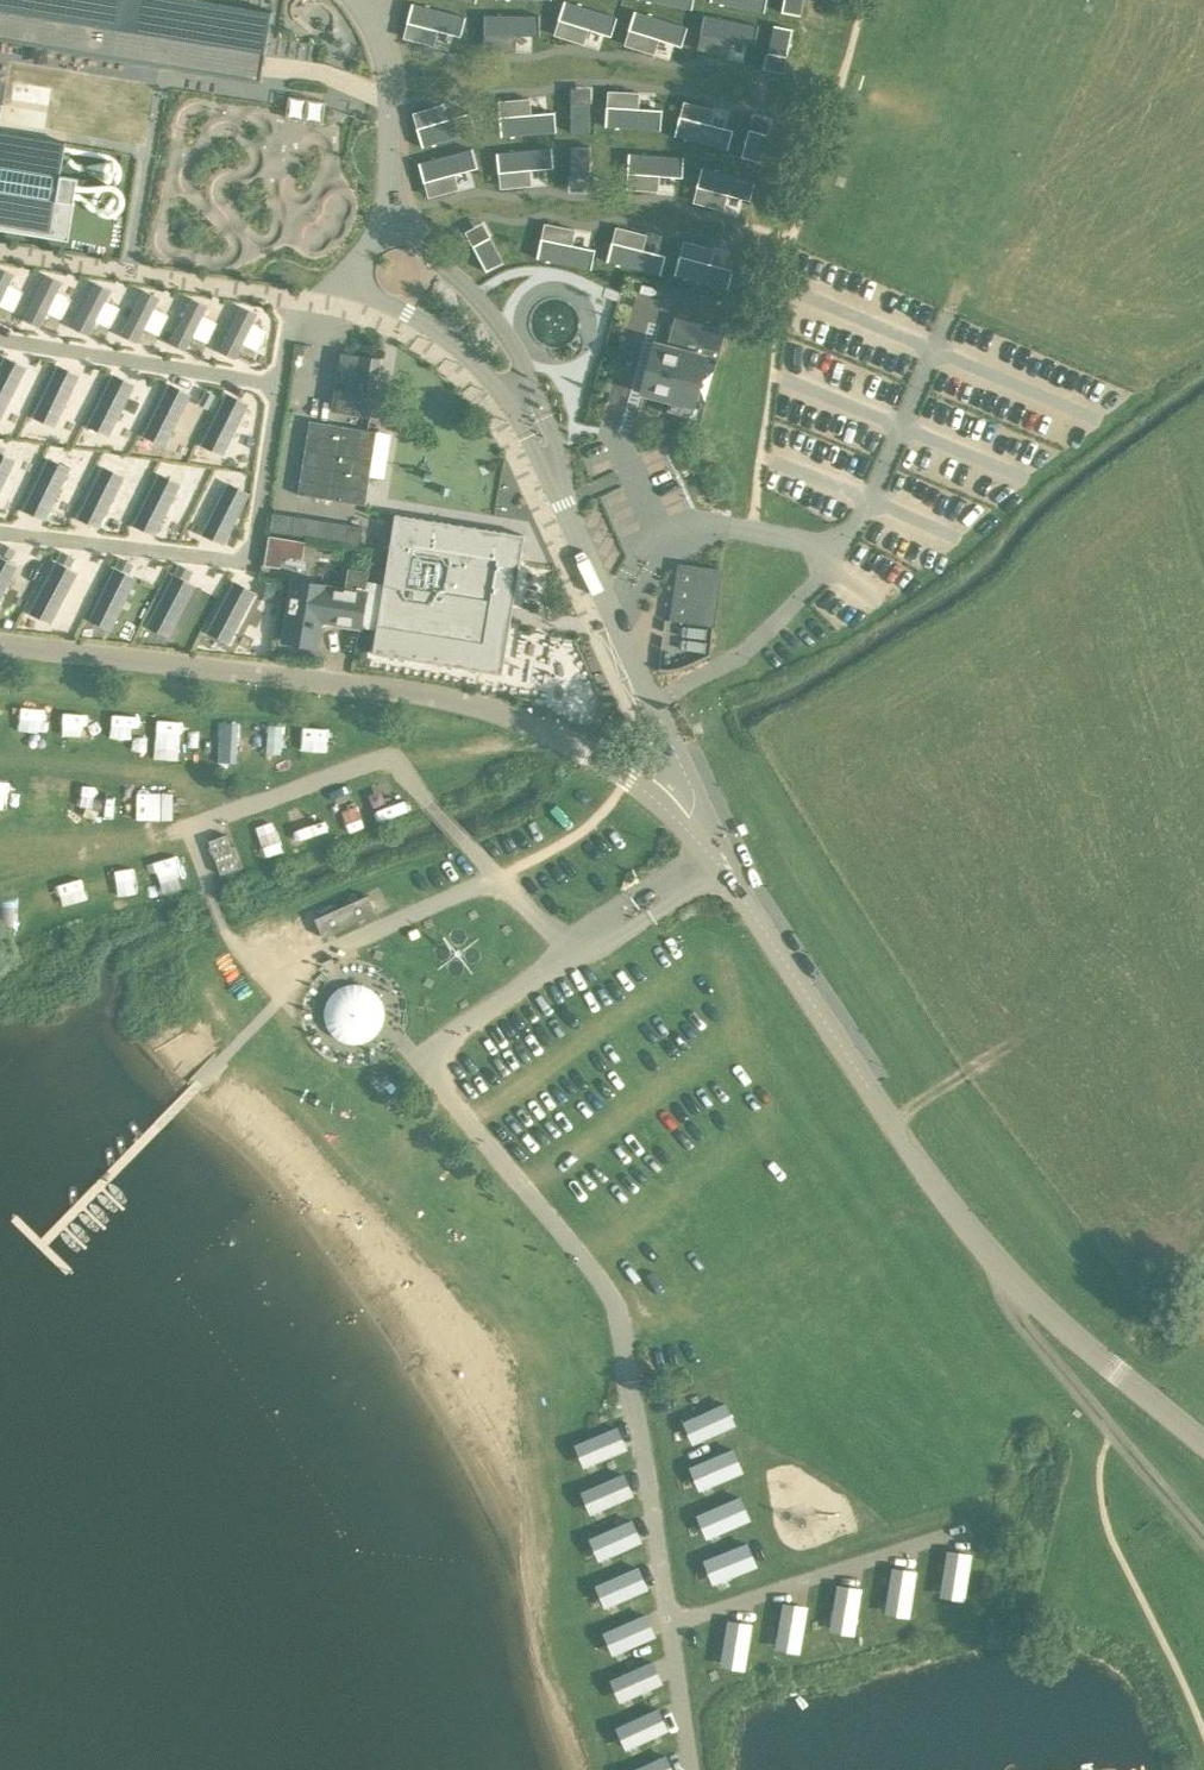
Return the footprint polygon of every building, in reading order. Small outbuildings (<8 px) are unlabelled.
[(270,42),(275,12),(202,0),(0,0),(0,38),(113,56),(265,80),(266,75),(267,65),(270,42)] [(617,16),(565,0),(564,0),(558,19),(611,36),(617,16)] [(692,9),(693,0),(643,0),(692,9)] [(710,1),(764,11),(766,0),(710,0),(710,1)] [(800,15),(803,0),(783,0),(781,11),(800,15)] [(460,36),(465,16),(412,2),(407,22),(460,36)] [(681,46),(687,27),(635,10),(629,29),(681,46)] [(484,35),(539,35),(539,15),(484,15),(484,35)] [(758,26),(704,15),(700,34),(754,45),(758,26)] [(792,28),(774,24),(768,52),(787,56),(792,28)] [(269,124),(258,121),(250,148),(305,164),(323,104),(284,92),(277,114),(272,112),(269,124)] [(0,104),(0,220),(54,228),(58,200),(75,202),(76,193),(78,178),(62,175),(65,159),(66,151),(67,141),(1,130),(5,105),(0,104)] [(590,133),(589,104),(570,104),(570,133),(590,133)] [(661,109),(606,106),(605,126),(660,130),(661,109)] [(555,112),(500,116),(501,136),(556,132),(555,112)] [(417,128),(422,147),(476,131),(470,113),(417,128)] [(679,116),(674,135),(728,149),(733,129),(679,116)] [(748,128),(741,156),(759,161),(767,133),(748,128)] [(571,146),(571,175),(590,175),(590,146),(571,146)] [(424,182),(477,167),(472,148),(419,162),(424,182)] [(552,148),(497,153),(498,172),(554,167),(552,148)] [(683,177),(684,157),(629,153),(627,173),(683,177)] [(750,200),(755,181),(702,167),(697,187),(750,200)] [(487,271),(503,262),(490,237),(473,245),(487,271)] [(537,258),(591,269),(595,249),(541,238),(537,258)] [(607,261),(661,274),(666,255),(612,241),(607,261)] [(732,269),(679,255),(674,275),(727,288),(732,269)] [(14,275),(0,268),(0,302),(14,275)] [(62,282),(45,274),(23,319),(40,327),(62,282)] [(72,327),(88,335),(110,290),(94,282),(72,327)] [(142,290),(120,334),(137,342),(159,298),(142,290)] [(186,351),(207,306),(191,298),(169,342),(186,351)] [(257,315),(241,306),(219,351),(235,359),(257,315)] [(655,343),(642,392),(689,404),(703,355),(655,343)] [(5,356),(0,366),(0,403),(6,406),(26,367),(5,356)] [(355,416),(373,419),(383,359),(365,356),(355,416)] [(80,375),(58,364),(39,404),(61,414),(80,375)] [(115,424),(134,385),(113,374),(93,414),(115,424)] [(150,423),(172,433),(191,394),(170,383),(150,423)] [(207,433),(229,443),(248,404),(227,393),(207,433)] [(298,495),(364,505),(375,431),(310,421),(298,495)] [(15,460),(0,453),(0,491),(15,460)] [(69,469),(48,459),(29,498),(50,509),(69,469)] [(102,467),(83,507),(104,517),(123,477),(102,467)] [(159,474),(139,513),(160,524),(180,485),(159,474)] [(229,533),(249,494),(228,483),(208,523),(229,533)] [(372,653),(499,674),(522,535),(395,514),(372,653)] [(314,538),(317,519),(295,515),(292,534),(314,538)] [(362,526),(347,524),(344,543),(359,545),(362,526)] [(17,566),(0,556),(0,598),(17,566)] [(78,572),(57,561),(36,600),(57,611),(78,572)] [(721,625),(727,566),(681,562),(675,620),(721,625)] [(115,568),(96,607),(117,618),(136,578),(115,568)] [(293,580),(290,599),(283,641),(299,643),(318,647),(321,628),(329,622),(360,628),(366,593),(365,593),(369,571),(348,568),(345,590),(328,587),(328,586),(293,580)] [(196,585),(175,574),(154,613),(175,624),(196,585)] [(214,620),(235,631),(255,592),(234,581),(214,620)] [(68,734),(91,737),(94,715),(71,712),(68,734)] [(168,719),(164,741),(186,745),(190,723),(168,719)] [(133,801),(129,823),(151,826),(154,805),(133,801)] [(273,819),(262,824),(276,850),(286,845),(273,819)] [(226,834),(209,840),(221,874),(238,868),(226,834)] [(142,864),(142,876),(170,875),(170,862),(142,864)] [(63,884),(30,891),(33,904),(66,898),(63,884)] [(316,919),(324,936),(376,913),(368,895),(316,919)] [(366,1045),(375,1040),(381,1031),(384,1021),(384,1012),(380,1003),(374,996),(367,990),(358,988),(348,988),(339,992),(332,997),(327,1005),(324,1014),(325,1025),(329,1034),(336,1042),(346,1047),(356,1048),(366,1045)] [(699,1442),(744,1422),(733,1398),(688,1418),(699,1442)] [(589,1466),(634,1445),(623,1421),(578,1441),(589,1466)] [(631,1467),(586,1488),(597,1512),(642,1492),(631,1467)] [(592,1536),(603,1560),(649,1539),(638,1515),(592,1536)] [(974,1596),(976,1547),(949,1546),(947,1594),(974,1596)] [(610,1607),(656,1587),(646,1562),(599,1582),(610,1607)] [(615,1654),(662,1634),(651,1610),(604,1630),(615,1654)] [(753,1668),(761,1620),(734,1616),(726,1664),(753,1668)] [(624,1702),(671,1680),(659,1656),(613,1677),(624,1702)] [(666,1703),(621,1725),(632,1748),(677,1726),(666,1703)] [(674,1750),(629,1769),(630,1769),(682,1769),(674,1750)]
